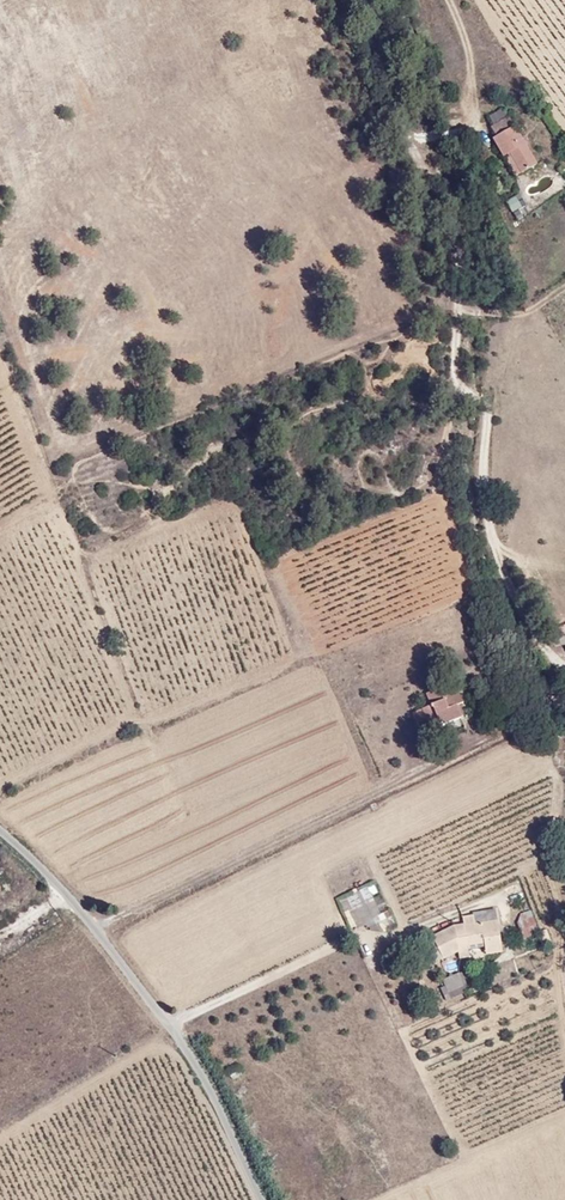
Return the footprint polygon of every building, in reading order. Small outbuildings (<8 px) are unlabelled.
[(539,164),(513,116),(494,127),(499,136),(496,137),(506,155),(513,152),(524,173),(539,164)] [(524,173),(513,152),(506,155),(517,177),(524,173)] [(518,196),(506,200),(510,211),(521,207),(518,196)] [(479,708),(497,697),(492,688),(474,699),(479,708)] [(464,721),(460,712),(464,709),(458,699),(445,706),(437,692),(419,701),(426,715),(410,723),(422,744),(435,737),(428,726),(439,721),(445,732),(464,721)] [(445,732),(439,721),(428,726),(435,737),(445,732)] [(376,920),(363,893),(340,904),(353,932),(376,920)] [(504,908),(496,909),(498,921),(507,919),(504,908)] [(473,915),(463,917),(464,925),(455,926),(433,937),(444,959),(459,952),(460,959),(470,957),(467,941),(484,939),(487,954),(503,951),(498,921),(496,909),(473,913),(473,915)] [(534,937),(526,915),(516,918),(514,926),(519,942),(534,937)] [(444,959),(433,937),(421,943),(432,965),(444,959)] [(460,993),(453,978),(436,986),(442,1001),(460,993)]
